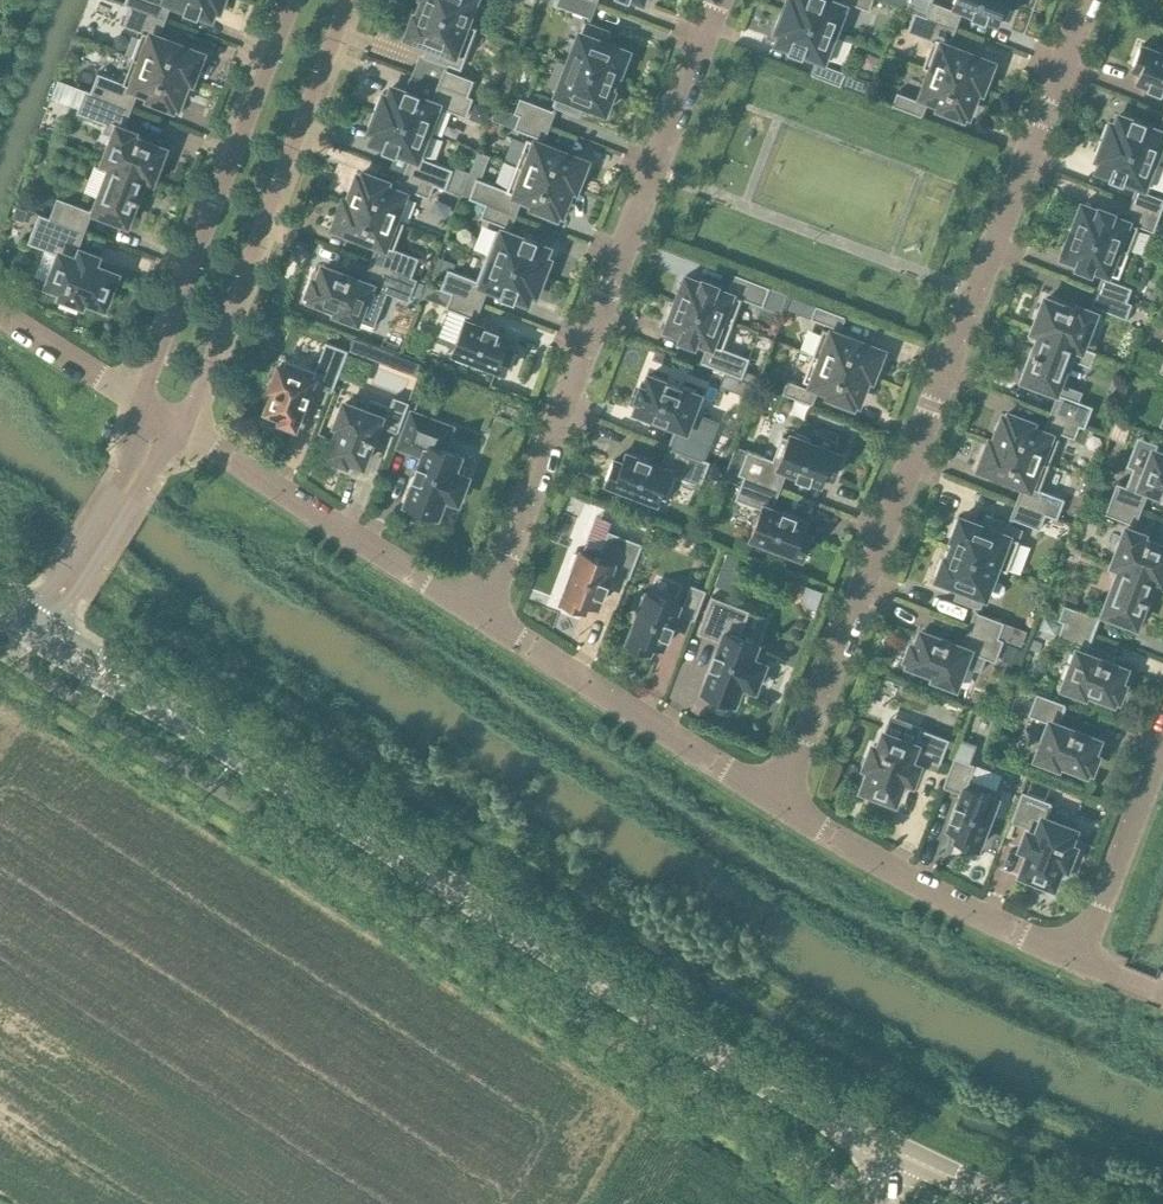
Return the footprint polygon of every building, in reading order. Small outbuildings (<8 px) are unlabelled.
[(124,4),(131,6),(165,19),(172,1),(187,7),(186,10),(198,14),(199,11),(212,16),(215,6),(220,8),(223,0),(126,0),(124,4)] [(475,0),(424,0),(421,6),(467,22),(475,0)] [(596,2),(591,0),(558,0),(556,4),(589,17),(590,18),(596,2)] [(840,34),(850,9),(844,7),(844,5),(831,0),(790,0),(785,13),(840,34)] [(869,10),(873,0),(844,0),(869,10)] [(907,6),(924,13),(929,0),(909,0),(907,6)] [(1011,14),(1016,0),(955,0),(954,3),(975,11),(973,14),(985,19),(987,16),(999,21),(1003,11),(1011,14)] [(915,12),(955,27),(961,11),(960,11),(932,1),(927,15),(915,11),(915,12)] [(193,80),(202,55),(198,53),(199,52),(155,35),(157,31),(159,31),(158,32),(160,32),(165,19),(131,6),(124,25),(143,32),(133,57),(193,80)] [(428,57),(461,69),(478,27),(467,22),(421,6),(418,16),(415,15),(407,35),(433,45),(428,57)] [(950,41),(955,27),(915,12),(907,31),(933,41),(923,66),(982,89),(992,64),(988,62),(989,61),(945,44),(947,39),(949,40),(950,41)] [(785,13),(778,30),(783,32),(779,41),(791,46),(790,49),(802,54),(803,51),(824,59),(825,57),(830,59),(840,34),(785,13)] [(614,80),(615,78),(618,70),(621,71),(628,50),(603,41),(607,29),(585,21),(569,62),(614,80)] [(1141,45),(1133,65),(1141,69),(1138,78),(1150,83),(1149,86),(1161,91),(1162,88),(1162,54),(1141,45)] [(98,72),(91,91),(132,106),(136,93),(135,93),(133,92),(135,88),(151,94),(150,98),(173,107),(175,103),(179,104),(188,79),(192,81),(193,80),(133,57),(124,82),(98,72)] [(812,74),(841,85),(846,72),(819,61),(817,60),(812,74)] [(569,62),(553,104),(576,113),(580,101),(605,111),(613,90),(611,89),(614,80),(569,62)] [(940,107),(963,116),(965,112),(969,113),(978,88),(982,89),(923,66),(923,67),(932,70),(922,96),(941,103),(940,107)] [(440,84),(468,95),(474,80),(447,69),(446,68),(440,84)] [(434,133),(444,107),(467,116),(474,97),(468,95),(440,84),(433,102),(418,96),(419,93),(407,89),(406,91),(393,87),(389,96),(385,95),(379,112),(434,133)] [(132,106),(91,91),(86,89),(77,112),(107,124),(104,132),(115,136),(105,162),(113,165),(145,177),(153,180),(154,176),(156,176),(161,163),(159,163),(165,148),(133,136),(134,132),(123,128),(132,106)] [(921,116),(927,102),(925,102),(898,92),(893,105),(921,116)] [(515,112),(520,114),(549,125),(555,110),(554,109),(553,110),(521,97),(515,112)] [(490,108),(476,103),(471,117),(485,123),(490,108)] [(373,140),(385,145),(384,148),(396,152),(397,149),(413,155),(406,173),(434,185),(446,189),(454,169),(424,158),(434,133),(379,112),(372,128),(376,130),(373,140)] [(549,125),(520,114),(515,128),(542,138),(542,139),(544,139),(549,125)] [(1160,161),(1162,154),(1162,131),(1144,124),(1145,121),(1133,116),(1132,119),(1120,115),(1116,125),(1112,123),(1105,140),(1160,161)] [(527,138),(517,164),(576,187),(586,162),(582,160),(583,159),(527,138)] [(1160,161),(1105,140),(1099,157),(1103,159),(1099,168),(1112,173),(1110,176),(1123,180),(1124,178),(1144,185),(1145,184),(1151,186),(1160,161)] [(562,212),(572,187),(576,188),(576,187),(517,164),(507,189),(477,177),(469,198),(486,204),(515,215),(520,201),(519,200),(519,201),(517,200),(519,195),(535,202),(534,206),(557,214),(559,210),(562,212)] [(145,177),(113,165),(96,210),(100,212),(100,213),(113,218),(113,217),(131,223),(138,205),(134,204),(145,177)] [(345,199),(345,200),(404,223),(404,222),(396,218),(405,193),(386,186),(388,182),(364,173),(363,177),(359,175),(349,201),(345,199)] [(434,185),(406,173),(401,186),(402,187),(402,186),(430,197),(434,185)] [(1132,201),(1161,212),(1162,207),(1162,198),(1139,188),(1137,187),(1132,201)] [(50,217),(84,230),(92,210),(91,209),(91,210),(58,197),(50,217)] [(345,200),(335,225),(339,227),(338,228),(379,244),(372,261),(411,276),(418,258),(394,248),(404,223),(345,200)] [(1132,201),(1127,215),(1130,216),(1128,221),(1112,214),(1113,212),(1100,207),(1099,210),(1083,204),(1082,207),(1080,206),(1071,229),(1129,251),(1139,225),(1154,231),(1161,212),(1132,201)] [(515,215),(486,204),(481,216),(509,227),(508,228),(510,228),(515,215)] [(84,230),(50,217),(39,213),(28,243),(60,255),(50,282),(49,282),(48,283),(64,290),(62,295),(82,303),(84,297),(106,306),(112,290),(111,289),(117,274),(94,265),(98,256),(77,249),(84,230)] [(487,254),(542,276),(549,259),(545,257),(548,247),(536,242),(537,239),(525,235),(524,238),(503,230),(502,231),(497,229),(487,254)] [(1071,229),(1062,252),(1064,252),(1063,255),(1080,262),(1079,264),(1091,269),(1092,266),(1119,277),(1129,251),(1071,229)] [(487,254),(477,280),(448,269),(441,288),(481,303),(488,285),(503,291),(502,294),(514,299),(515,296),(528,301),(532,291),(536,293),(542,276),(487,254)] [(314,279),(309,292),(313,294),(312,298),(339,308),(337,312),(375,326),(388,292),(409,300),(417,279),(411,276),(372,261),(364,282),(324,266),(318,281),(314,279)] [(763,306),(770,287),(736,274),(731,287),(733,288),(731,293),(732,294),(742,298),(763,306)] [(684,278),(675,301),(733,323),(742,298),(732,294),(731,293),(715,287),(717,284),(704,280),(703,282),(687,276),(686,279),(684,278)] [(1098,290),(1127,301),(1132,288),(1105,277),(1104,276),(1098,290)] [(475,319),(481,303),(441,288),(440,289),(452,293),(447,308),(474,318),(474,319),(475,319)] [(1127,301),(1098,290),(1092,306),(1094,306),(1127,318),(1132,303),(1127,301)] [(1078,310),(1046,298),(1041,313),(1039,312),(1034,325),(1036,326),(1035,329),(1096,352),(1097,351),(1082,346),(1095,312),(1079,306),(1078,310)] [(712,345),(710,349),(707,349),(702,362),(742,378),(750,358),(723,347),(733,323),(675,301),(666,324),(668,325),(667,327),(683,334),(682,337),(694,341),(695,338),(712,345)] [(845,316),(817,305),(812,318),(839,328),(839,329),(840,329),(845,316)] [(473,357),(506,370),(514,350),(506,347),(510,337),(497,332),(498,329),(486,325),(485,328),(464,320),(453,350),(457,351),(455,356),(472,362),(473,357)] [(813,354),(873,377),(882,351),(878,350),(879,348),(823,327),(813,354)] [(1096,353),(1096,352),(1035,329),(1034,330),(1042,333),(1032,360),(1028,359),(1021,377),(1039,383),(1038,385),(1049,389),(1051,390),(1052,389),(1056,390),(1069,357),(1089,364),(1094,353),(1096,353)] [(275,389),(267,410),(282,416),(281,421),(296,427),(305,402),(306,402),(309,394),(308,394),(314,379),(319,381),(318,383),(317,384),(333,390),(348,350),(327,342),(316,369),(287,358),(283,367),(279,366),(271,388),(275,389)] [(873,377),(813,354),(803,380),(831,391),(830,395),(853,404),(855,400),(859,401),(868,376),(872,377),(873,377)] [(642,386),(634,406),(637,407),(636,410),(679,426),(677,431),(676,431),(670,447),(711,462),(711,461),(705,459),(706,457),(710,445),(711,444),(710,444),(718,422),(693,413),(700,394),(696,393),(697,391),(667,379),(666,382),(649,375),(645,387),(642,386)] [(812,404),(817,390),(815,390),(788,380),(783,393),(812,404)] [(1059,393),(1051,414),(1086,427),(1093,406),(1061,394),(1061,393),(1059,393)] [(338,424),(341,425),(331,452),(335,453),(334,457),(347,462),(348,458),(363,464),(378,423),(399,431),(410,402),(394,396),(390,407),(371,400),(367,411),(345,403),(338,424)] [(451,428),(413,413),(401,445),(426,455),(421,466),(419,465),(414,477),(417,478),(406,505),(416,509),(415,513),(431,519),(432,515),(436,516),(444,496),(458,501),(468,476),(454,471),(460,454),(443,447),(451,428)] [(1051,414),(1044,432),(1031,427),(1033,423),(1009,414),(1008,418),(1004,416),(994,442),(990,440),(990,441),(1049,464),(1061,433),(1075,438),(1080,426),(1085,428),(1086,427),(1051,414)] [(748,449),(739,473),(779,488),(787,468),(799,472),(797,475),(810,480),(811,477),(823,482),(827,472),(835,475),(843,455),(810,442),(811,438),(795,432),(793,436),(789,435),(788,437),(783,435),(774,459),(748,449)] [(990,441),(980,466),(984,468),(984,469),(1028,486),(1026,490),(1023,489),(1017,502),(1046,513),(1046,514),(1057,519),(1065,498),(1040,489),(1049,464),(990,441)] [(638,458),(636,457),(626,453),(622,463),(614,460),(606,480),(639,493),(637,497),(654,503),(655,499),(659,501),(661,497),(667,500),(676,476),(702,486),(711,462),(670,447),(662,467),(650,462),(652,460),(639,455),(638,458)] [(726,465),(731,453),(715,447),(710,459),(726,465)] [(1148,488),(1162,494),(1162,454),(1154,450),(1146,471),(1135,467),(1128,486),(1117,482),(1112,498),(1140,509),(1148,488)] [(771,543),(804,555),(812,535),(804,532),(808,522),(795,518),(796,515),(784,510),(783,513),(771,509),(779,488),(739,473),(739,474),(744,476),(735,499),(761,509),(751,535),(755,537),(753,541),(770,547),(771,543)] [(1134,525),(1140,509),(1112,498),(1106,513),(1133,524),(1134,525)] [(1040,529),(1046,514),(1046,513),(1017,502),(1011,518),(1013,519),(1013,518),(1040,529)] [(956,539),(952,548),(997,566),(997,567),(1007,571),(1024,528),(991,515),(986,527),(961,517),(953,538),(956,539)] [(1162,580),(1162,578),(1162,546),(1142,538),(1143,534),(1128,528),(1115,562),(1162,580)] [(583,610),(586,603),(586,602),(596,606),(601,594),(604,595),(608,582),(606,581),(610,570),(630,577),(643,543),(609,530),(599,555),(583,549),(582,553),(577,552),(571,568),(576,570),(563,603),(583,610)] [(938,578),(963,587),(959,599),(981,607),(997,567),(997,566),(952,548),(948,558),(946,557),(938,578)] [(1115,562),(1114,563),(1122,566),(1105,612),(1109,613),(1109,615),(1122,620),(1122,618),(1140,625),(1147,607),(1143,606),(1154,578),(1162,581),(1162,580),(1115,562)] [(695,619),(706,590),(691,584),(681,611),(680,611),(680,613),(695,619)] [(628,644),(648,652),(652,643),(661,647),(666,635),(669,636),(674,624),(671,623),(679,602),(649,591),(647,595),(643,593),(637,609),(641,611),(628,644)] [(712,595),(698,632),(723,642),(719,653),(716,652),(711,664),(714,665),(704,693),(713,696),(712,701),(728,707),(730,702),(734,704),(741,683),(756,688),(765,663),(751,658),(757,641),(741,635),(750,610),(712,595)] [(1064,622),(1093,633),(1099,617),(1098,616),(1097,617),(1065,604),(1059,619),(1064,621),(1064,622)] [(970,626),(999,637),(1005,622),(977,611),(978,611),(976,610),(970,626)] [(1087,649),(1093,633),(1064,622),(1064,621),(1059,619),(1045,614),(1039,630),(1086,648),(1085,648),(1087,649)] [(970,626),(962,647),(922,631),(916,646),(913,644),(908,657),(911,659),(910,663),(937,673),(936,677),(956,685),(964,664),(981,671),(986,657),(996,661),(1004,639),(999,637),(970,626)] [(1125,668),(1078,650),(1064,685),(1085,693),(1087,689),(1113,700),(1115,696),(1119,697),(1124,684),(1120,683),(1125,668)] [(1098,739),(1058,724),(1066,703),(1037,692),(1029,714),(1051,723),(1038,756),(1058,764),(1060,760),(1086,771),(1088,767),(1092,768),(1097,755),(1093,754),(1098,739)] [(886,731),(879,748),(874,746),(866,766),(872,768),(863,790),(879,796),(880,794),(895,800),(904,777),(913,781),(921,761),(939,768),(950,739),(920,728),(914,744),(887,733),(887,732),(886,731)] [(977,849),(989,815),(994,817),(1000,801),(996,799),(997,795),(994,794),(996,789),(970,778),(975,764),(954,756),(943,785),(963,793),(959,805),(956,803),(952,815),(955,816),(950,829),(959,832),(956,841),(977,849)] [(1031,850),(1022,873),(1038,879),(1037,880),(1053,886),(1062,864),(1067,866),(1075,846),(1069,844),(1075,828),(1074,827),(1073,829),(1046,818),(1052,802),(1022,791),(1011,819),(1030,827),(1022,847),(1031,850)]
